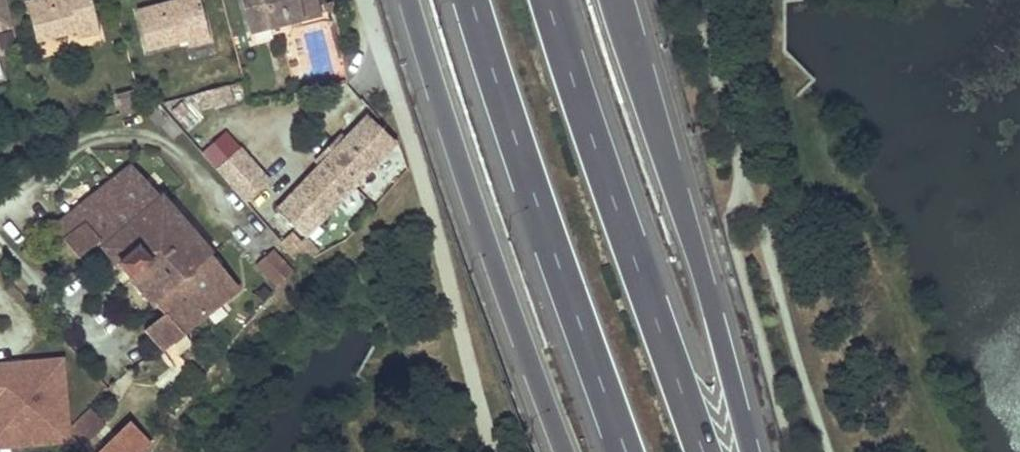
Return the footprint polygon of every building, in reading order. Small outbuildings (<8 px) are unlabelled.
[(26,1),(36,39),(74,29),(76,36),(98,31),(90,0),(31,0),(26,1)] [(136,12),(145,48),(186,38),(189,46),(209,41),(198,0),(176,0),(177,2),(136,12)] [(249,31),(321,15),(317,0),(242,0),(249,31)] [(227,85),(197,93),(201,108),(231,100),(227,85)] [(393,143),(365,118),(342,142),(320,166),(293,194),(321,220),(393,143)] [(314,161),(320,166),(342,142),(337,137),(314,161)] [(238,149),(214,169),(244,203),(259,190),(251,180),(259,173),(238,149)] [(237,288),(131,166),(73,216),(74,217),(55,233),(80,261),(100,244),(165,318),(145,335),(161,354),(237,288)] [(259,173),(251,180),(259,190),(267,183),(259,173)] [(303,268),(316,251),(291,232),(278,248),(303,268)] [(273,250),(253,267),(275,291),(294,274),(273,250)] [(0,364),(0,451),(71,449),(68,361),(0,364)] [(88,408),(75,450),(82,451),(94,451),(106,415),(88,408)] [(102,451),(150,451),(154,448),(130,424),(102,451)]
